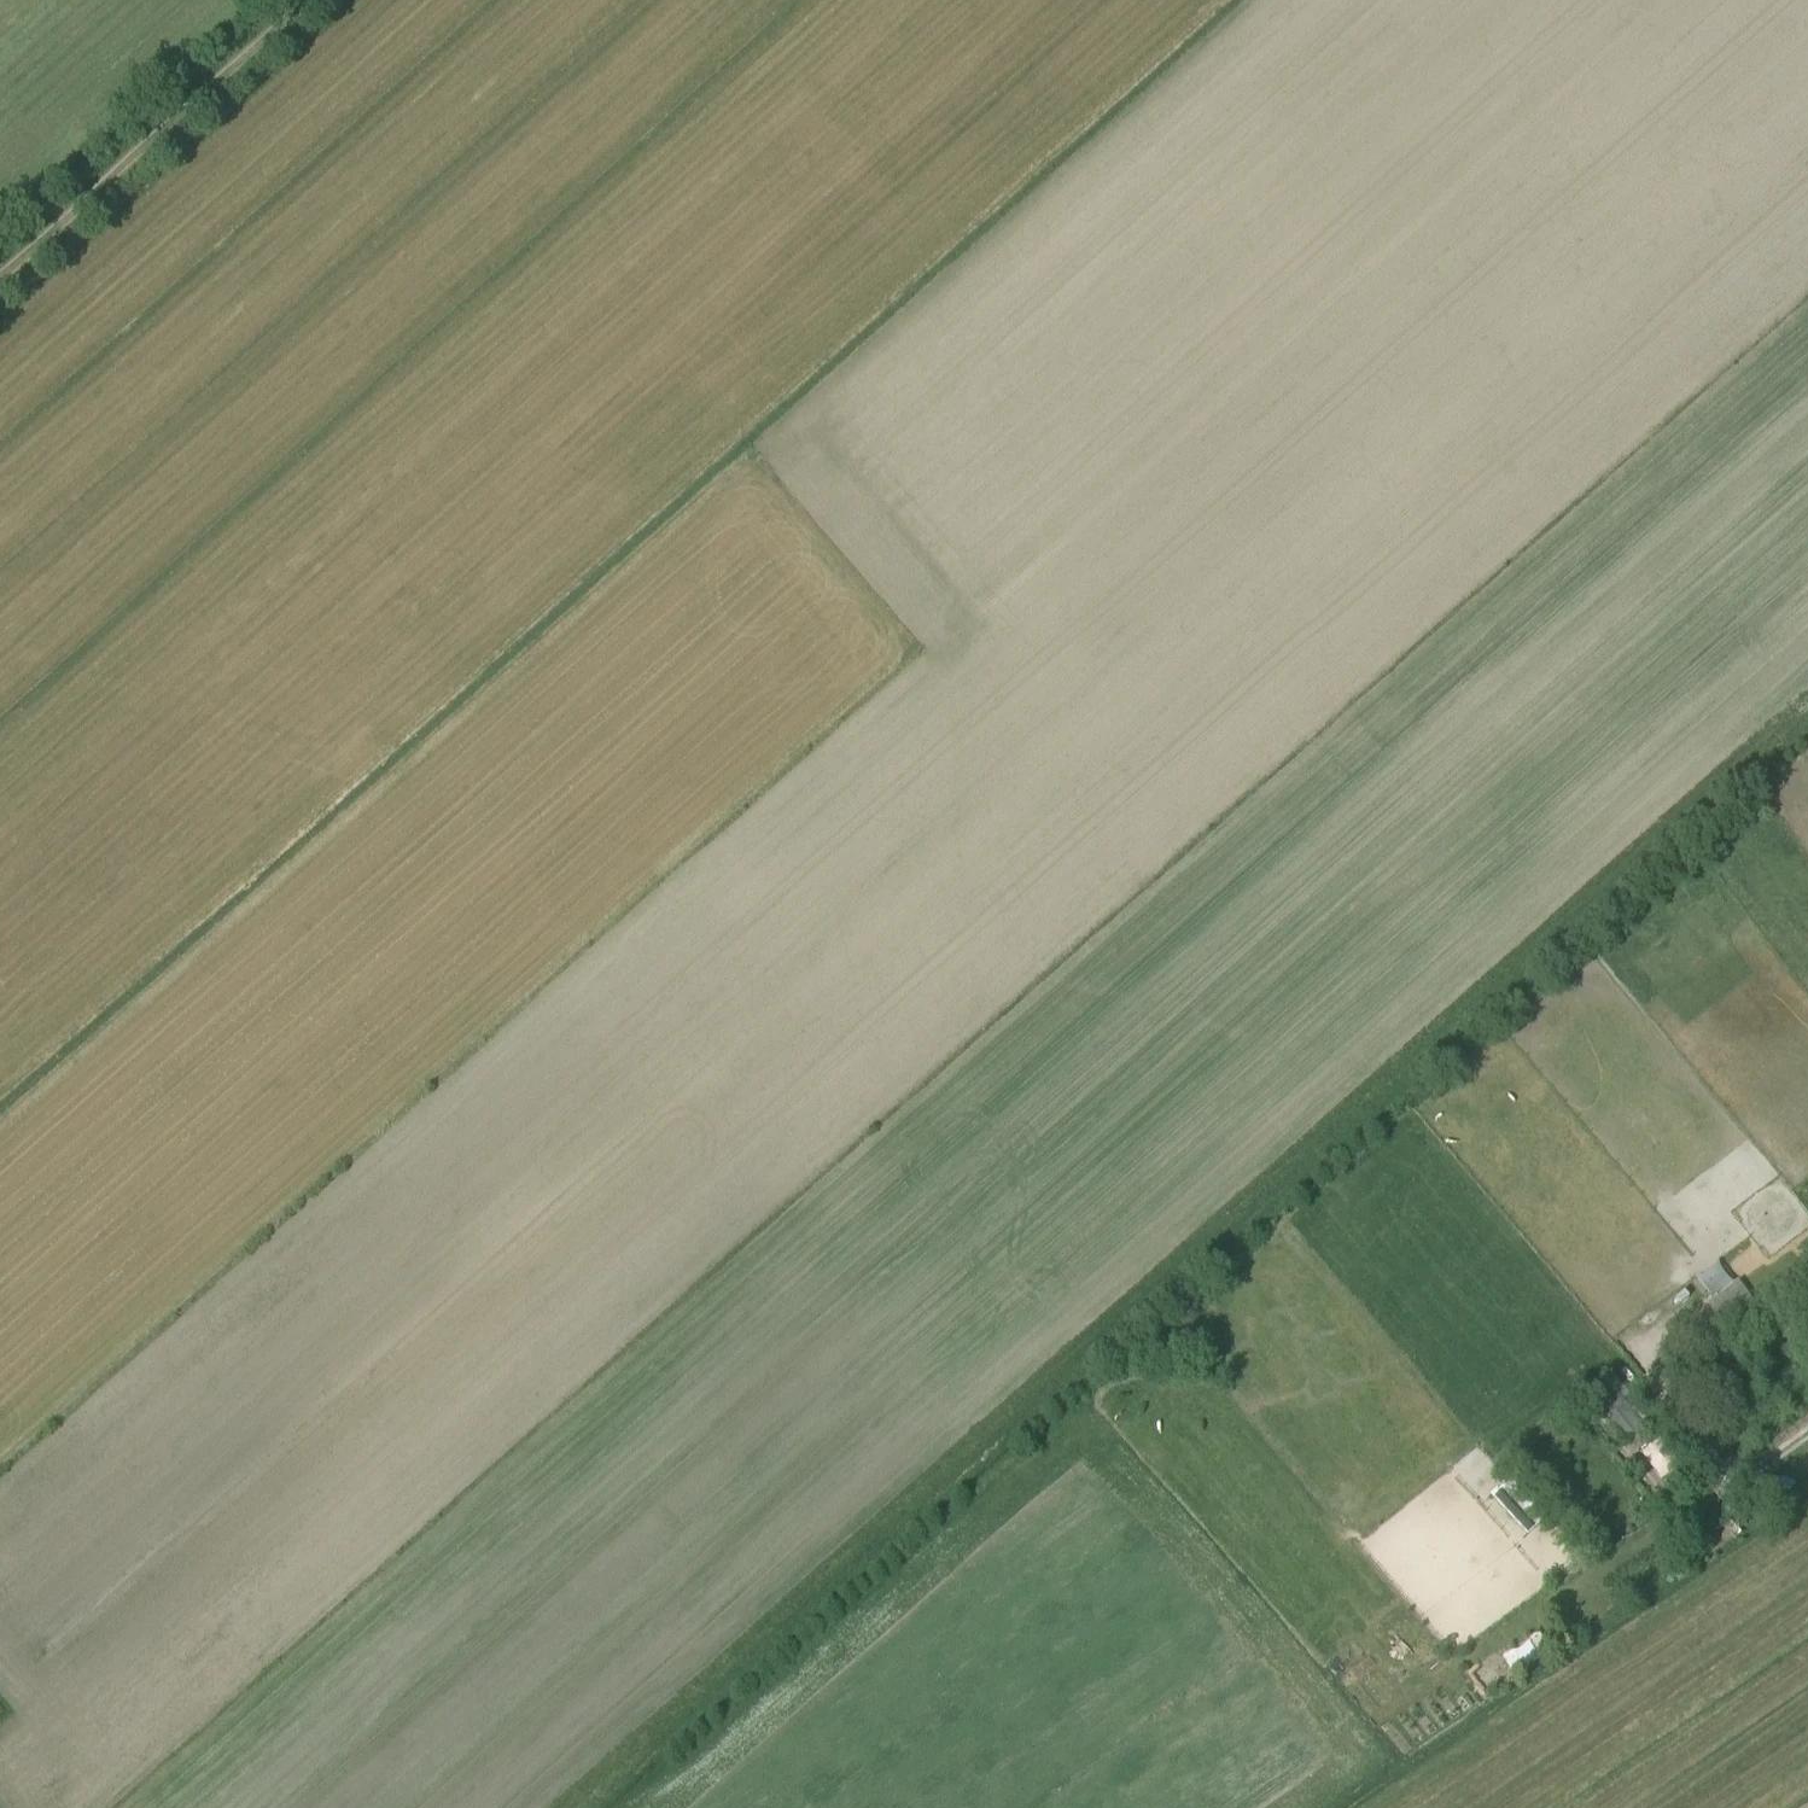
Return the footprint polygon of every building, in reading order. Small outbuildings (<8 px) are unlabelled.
[(1608,1400),(1601,1391),(1591,1399),(1598,1407),(1597,1408),(1623,1443),(1644,1427),(1617,1392),(1608,1400)] [(1686,1478),(1676,1486),(1685,1497),(1695,1490),(1686,1478)]
